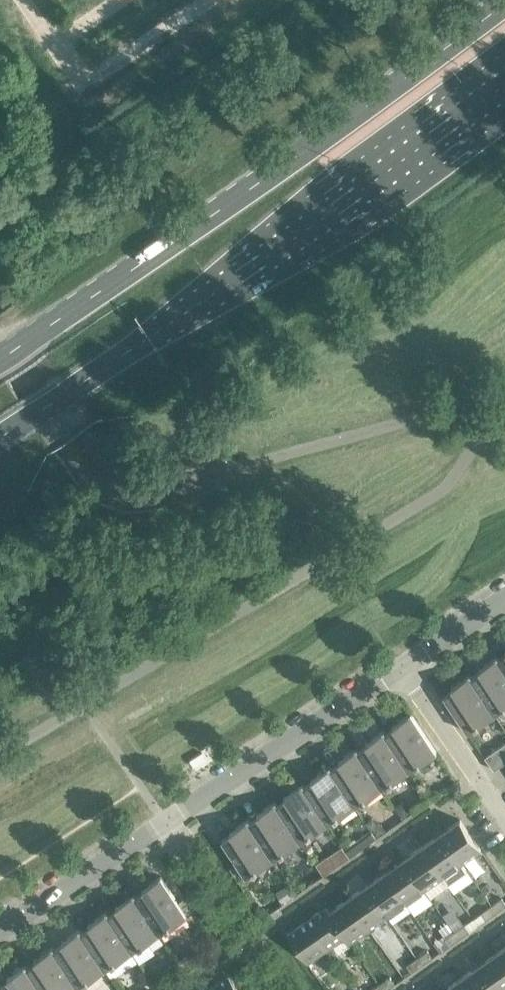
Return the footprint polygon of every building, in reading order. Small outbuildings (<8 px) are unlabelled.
[(496,657),(504,671),(504,651),(496,657)] [(496,657),(468,675),(494,714),(504,707),(504,671),(496,657)] [(494,714),(468,675),(441,693),(467,732),(494,714)] [(436,752),(411,713),(383,731),(409,770),(436,752)] [(409,770),(383,731),(356,748),(382,788),(409,770)] [(484,757),(493,769),(504,761),(504,742),(484,757)] [(382,788),(356,748),(329,766),(354,805),(382,788)] [(205,758),(202,753),(190,760),(194,766),(205,758)] [(354,805),(329,766),(301,784),(327,823),(354,805)] [(327,823),(301,784),(274,802),(300,841),(327,823)] [(300,841),(274,802),(247,820),(272,859),(300,841)] [(405,802),(395,809),(403,820),(413,813),(405,802)] [(373,818),(365,823),(370,830),(376,839),(387,832),(379,820),(376,822),(373,818)] [(483,852),(460,819),(440,833),(461,862),(477,851),(479,855),(483,852)] [(272,859),(247,820),(220,838),(245,877),(272,859)] [(370,830),(344,849),(350,857),(376,839),(370,830)] [(461,862),(440,833),(422,846),(445,879),(448,877),(446,873),(461,862)] [(445,879),(422,846),(403,859),(424,889),(439,878),(441,882),(445,879)] [(316,864),(323,875),(336,866),(329,856),(316,864)] [(424,889),(403,859),(384,873),(408,905),(411,903),(409,899),(424,889)] [(408,905),(384,873),(366,886),(386,915),(401,904),(404,908),(408,905)] [(186,915),(161,876),(133,894),(159,933),(186,915)] [(288,883),(274,893),(283,905),(297,895),(288,883)] [(386,915),(366,886),(347,899),(370,932),(374,929),(371,926),(386,915)] [(159,933),(133,894),(106,912),(132,951),(159,933)] [(491,905),(496,912),(504,906),(504,903),(501,898),(491,905)] [(370,932),(347,899),(328,912),(346,936),(349,941),(364,931),(367,934),(370,932)] [(496,912),(491,905),(481,912),(486,919),(496,912)] [(325,907),(306,920),(329,953),(333,950),(331,947),(346,936),(328,912),(325,907)] [(132,951),(106,912),(79,930),(104,969),(132,951)] [(329,953),(306,920),(287,934),(308,963),(310,961),(315,968),(325,961),(320,954),(323,952),(326,955),(329,953)] [(464,924),(454,931),(459,939),(469,931),(464,924)] [(104,969),(79,930),(52,947),(77,987),(104,969)] [(459,939),(454,931),(444,938),(449,946),(459,939)] [(52,947),(24,965),(40,989),(72,989),(77,987),(52,947)] [(497,953),(504,965),(504,947),(497,953)] [(427,950),(416,958),(421,965),(432,958),(427,950)] [(189,952),(177,961),(186,973),(198,964),(189,952)] [(497,953),(478,966),(495,989),(504,989),(504,965),(497,953)] [(421,965),(416,958),(406,965),(411,972),(421,965)] [(177,961),(165,969),(174,981),(186,973),(177,961)] [(24,965),(0,981),(0,988),(2,989),(40,989),(24,965)] [(478,966),(459,979),(467,989),(495,989),(478,966)] [(209,988),(210,989),(239,989),(229,975),(209,988)] [(379,984),(383,989),(386,989),(394,984),(389,977),(379,984)] [(459,979),(443,989),(467,989),(459,979)]
